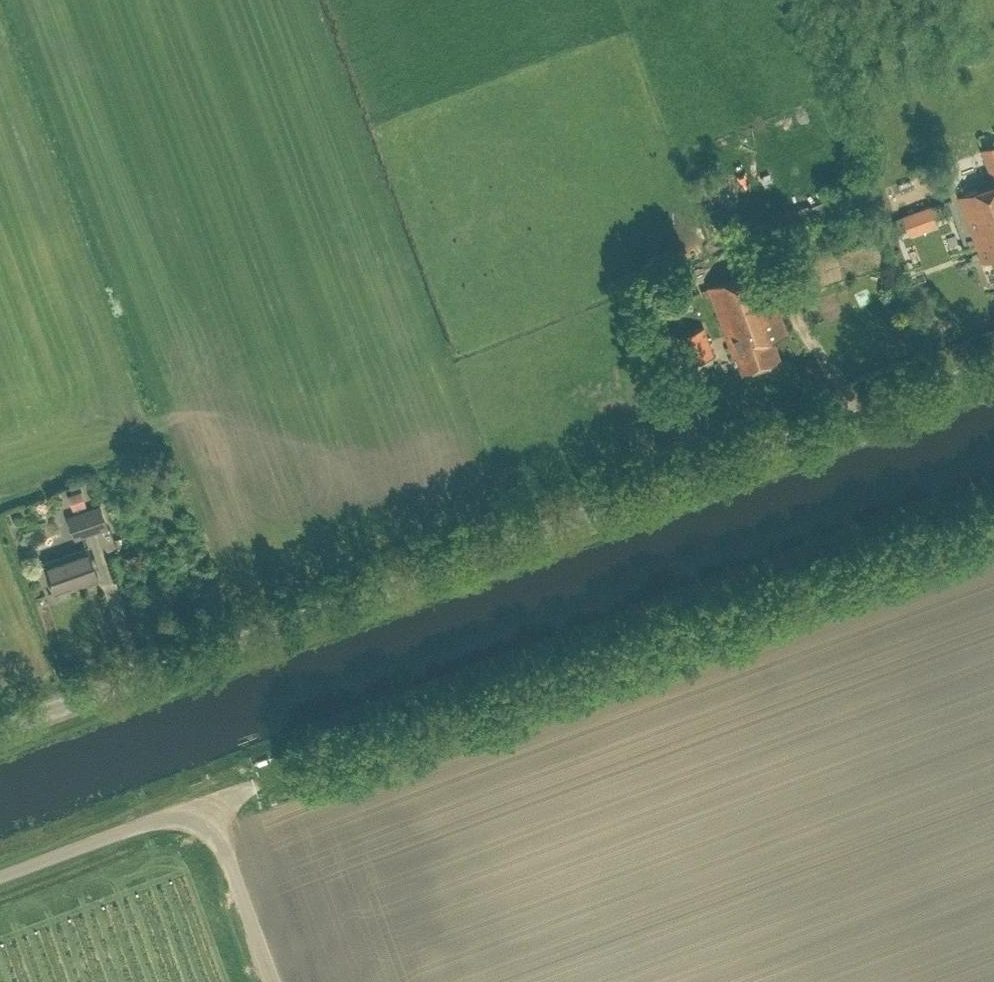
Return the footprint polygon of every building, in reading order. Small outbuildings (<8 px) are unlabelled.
[(983,151),(993,182),(959,194),(983,260),(993,256),(993,147),(983,151)] [(923,186),(935,215),(951,208),(939,179),(923,186)] [(787,331),(763,264),(708,284),(734,355),(737,354),(743,370),(780,356),(772,336),(787,331)] [(715,354),(704,326),(681,335),(691,362),(715,354)] [(109,527),(101,503),(68,514),(77,538),(109,527)] [(98,577),(87,546),(76,550),(77,553),(46,564),(55,589),(85,579),(85,581),(98,577)]
